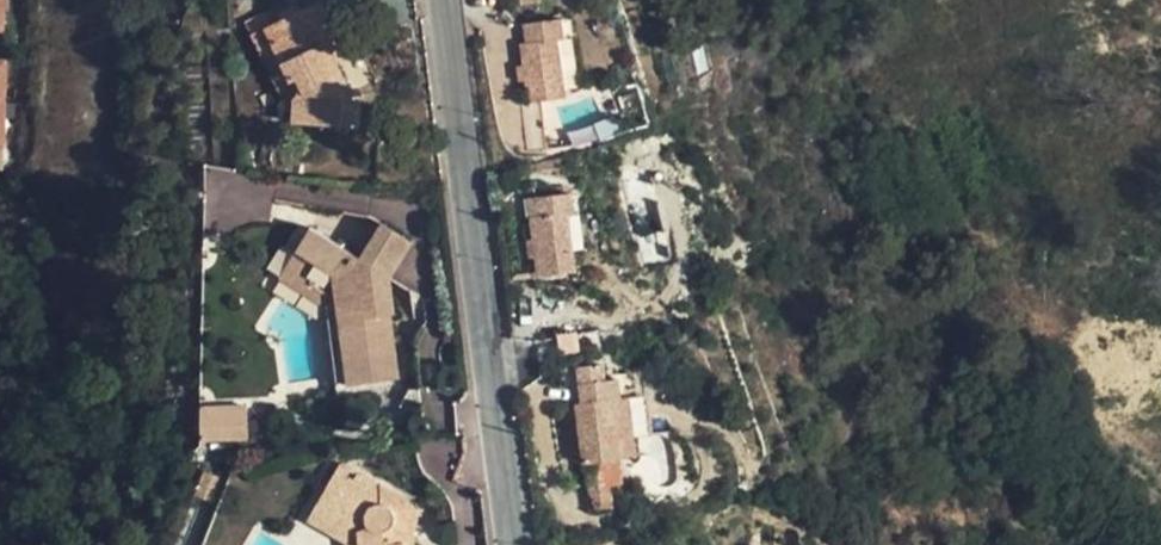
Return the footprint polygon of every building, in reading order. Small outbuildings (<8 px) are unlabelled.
[(251,34),(260,54),(274,47),(289,78),(297,95),(294,100),(293,124),(356,127),(358,97),(351,97),(325,41),(335,37),(319,1),(251,34)] [(527,44),(521,45),(529,104),(564,99),(557,41),(563,40),(560,19),(524,24),(527,44)] [(563,40),(557,41),(564,99),(579,98),(572,38),(563,40)] [(274,47),(260,54),(275,85),(289,78),(274,47)] [(568,194),(533,198),(536,219),(529,220),(537,279),(573,274),(566,215),(571,214),(568,194)] [(533,198),(527,199),(529,220),(536,219),(533,198)] [(381,222),(358,257),(377,270),(391,280),(414,243),(381,222)] [(377,270),(358,257),(310,227),(296,250),(309,259),(310,285),(336,301),(342,298),(349,316),(339,321),(348,337),(342,341),(350,357),(344,361),(348,387),(380,382),(378,364),(395,362),(389,316),(387,300),(376,302),(368,283),(377,270)] [(309,259),(296,250),(279,277),(304,293),(310,285),(309,259)] [(387,300),(394,299),(391,280),(377,270),(368,283),(376,302),(387,300)] [(338,315),(336,301),(310,285),(304,293),(338,315)] [(342,298),(336,301),(338,315),(339,321),(349,316),(342,298)] [(387,300),(389,316),(396,315),(394,299),(387,300)] [(348,337),(339,321),(342,341),(348,337)] [(350,357),(342,341),(344,361),(350,357)] [(378,364),(380,382),(398,379),(395,362),(378,364)] [(614,381),(579,386),(581,404),(575,405),(584,465),(619,460),(616,438),(629,436),(649,434),(644,396),(617,400),(614,381)] [(201,407),(201,438),(247,437),(247,406),(201,407)] [(629,436),(616,438),(619,460),(632,459),(629,436)] [(406,500),(340,463),(328,485),(337,490),(323,513),(359,533),(360,544),(403,544),(402,528),(393,524),(394,522),(394,516),(392,510),(406,500)] [(337,490),(328,485),(314,509),(323,513),(337,490)] [(412,506),(406,500),(392,510),(394,516),(394,522),(393,524),(402,528),(411,532),(415,528),(415,523),(415,519),(415,514),(414,510),(412,506)] [(323,513),(314,509),(306,522),(345,543),(359,533),(323,513)] [(402,528),(403,544),(412,544),(411,532),(402,528)] [(345,543),(345,544),(360,544),(359,533),(345,543)]
